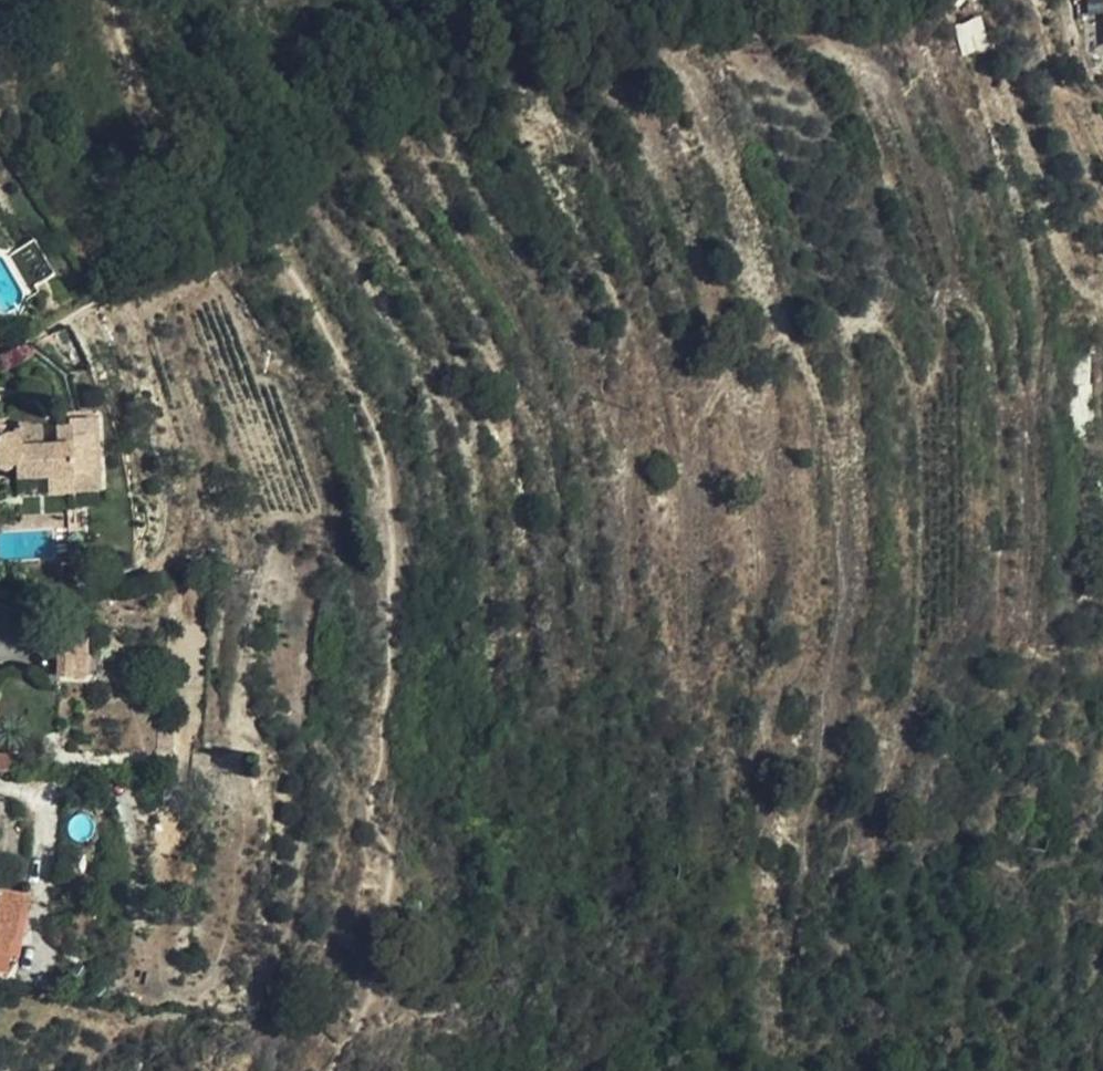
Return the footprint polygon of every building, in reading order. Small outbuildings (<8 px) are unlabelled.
[(97,417),(67,418),(67,425),(54,426),(54,443),(41,443),(41,429),(18,423),(13,436),(8,433),(0,434),(0,471),(3,472),(10,472),(15,469),(16,481),(47,480),(72,479),(72,489),(99,487),(97,417)] [(72,479),(47,480),(48,489),(72,489),(72,479)] [(62,621),(60,676),(89,676),(90,622),(62,621)] [(15,771),(17,756),(0,755),(0,770),(15,771)] [(18,949),(24,909),(32,910),(34,891),(3,886),(1,901),(0,901),(0,948),(18,949)]
